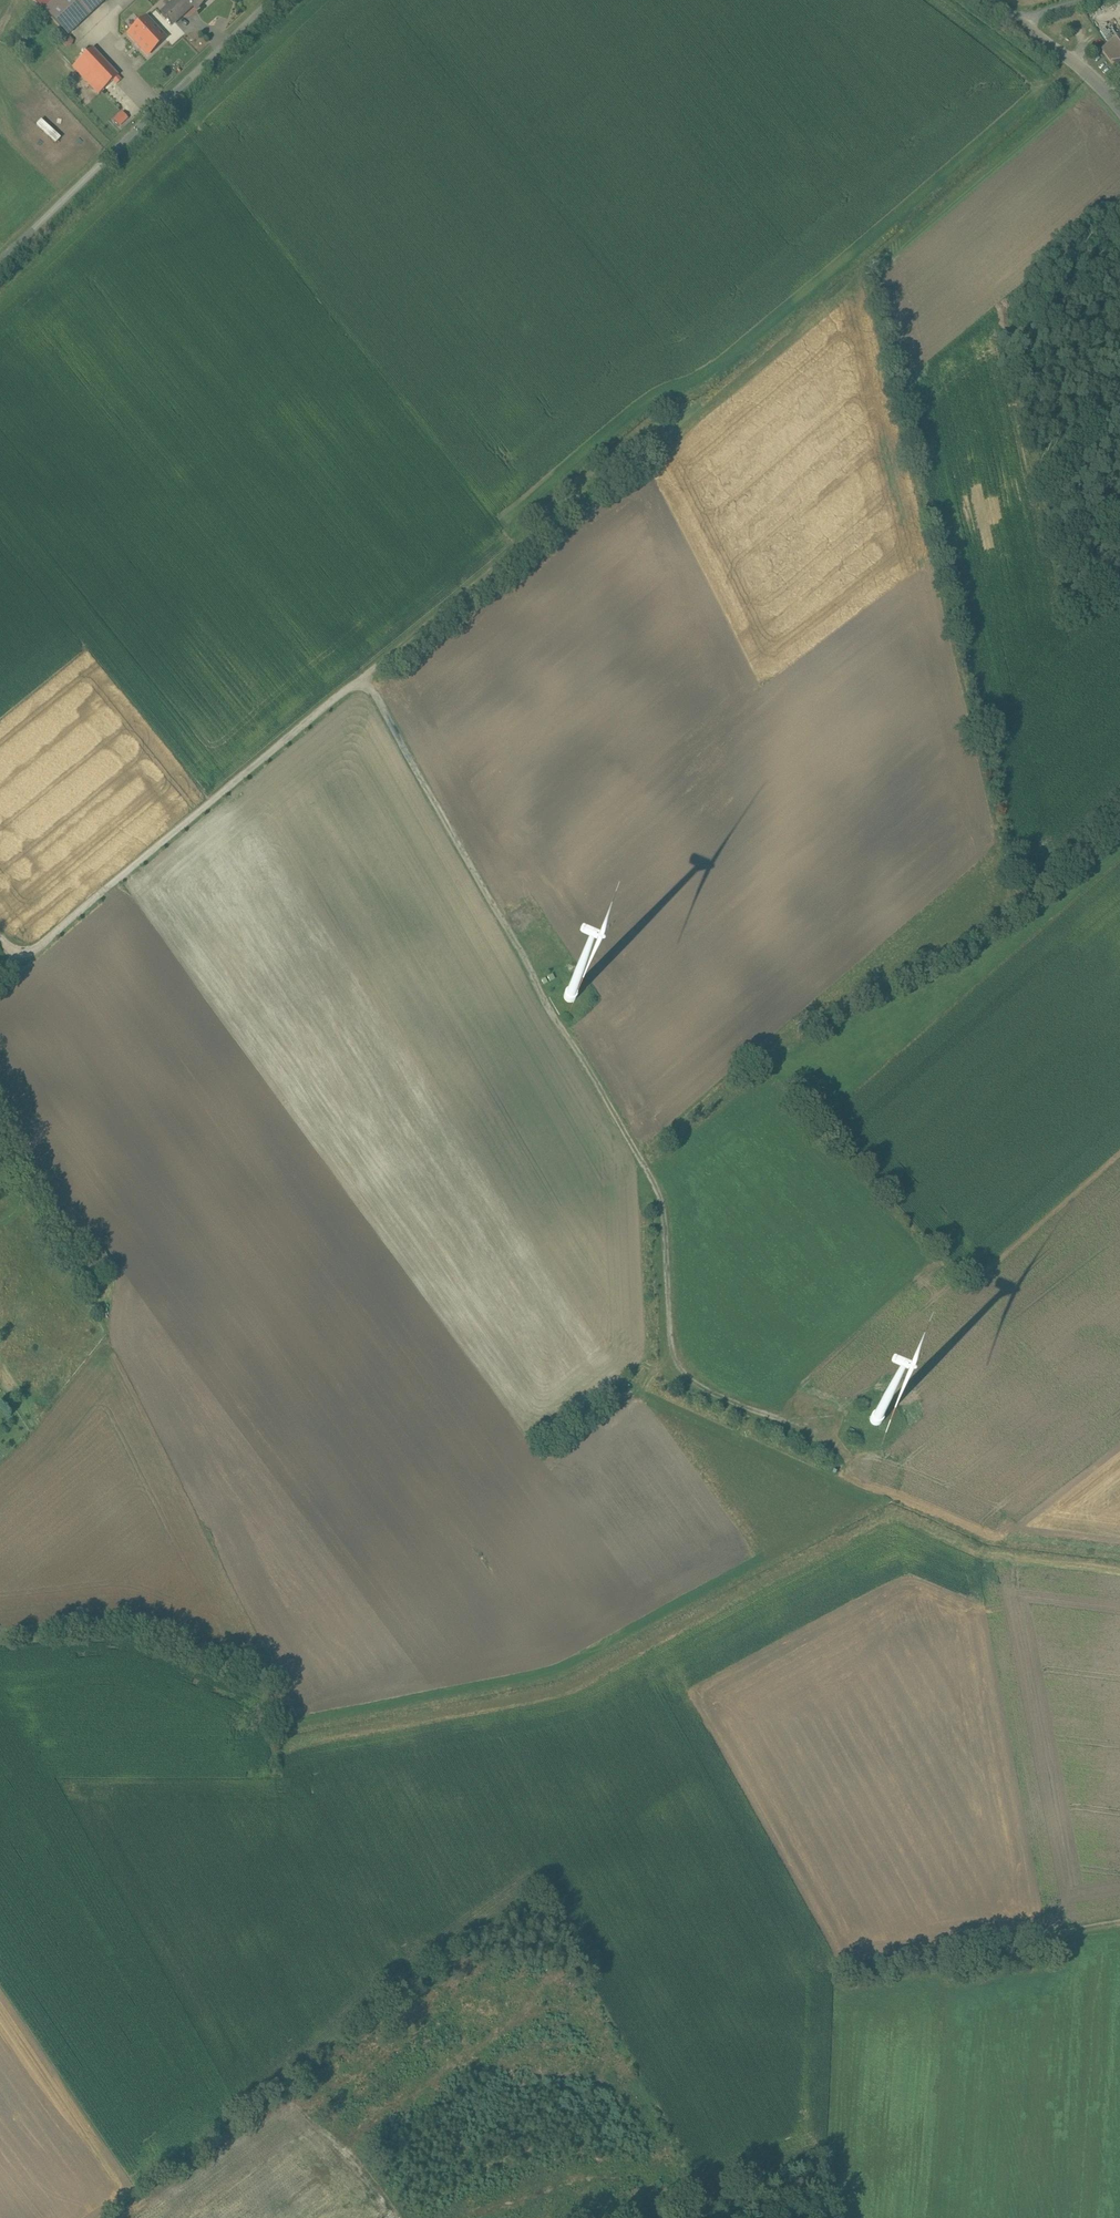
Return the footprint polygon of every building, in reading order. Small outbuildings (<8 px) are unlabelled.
[(96,0),(86,0),(78,7),(99,32),(113,19),(96,0)] [(122,24),(145,47),(152,40),(169,58),(189,39),(174,23),(190,6),(196,12),(208,0),(164,0),(157,7),(150,0),(147,0),(122,24)] [(1116,32),(1091,50),(1113,82),(1119,77),(1119,38),(1116,32)] [(67,45),(75,41),(72,35),(63,39),(67,45)] [(110,77),(82,48),(62,67),(89,97),(110,77)]
